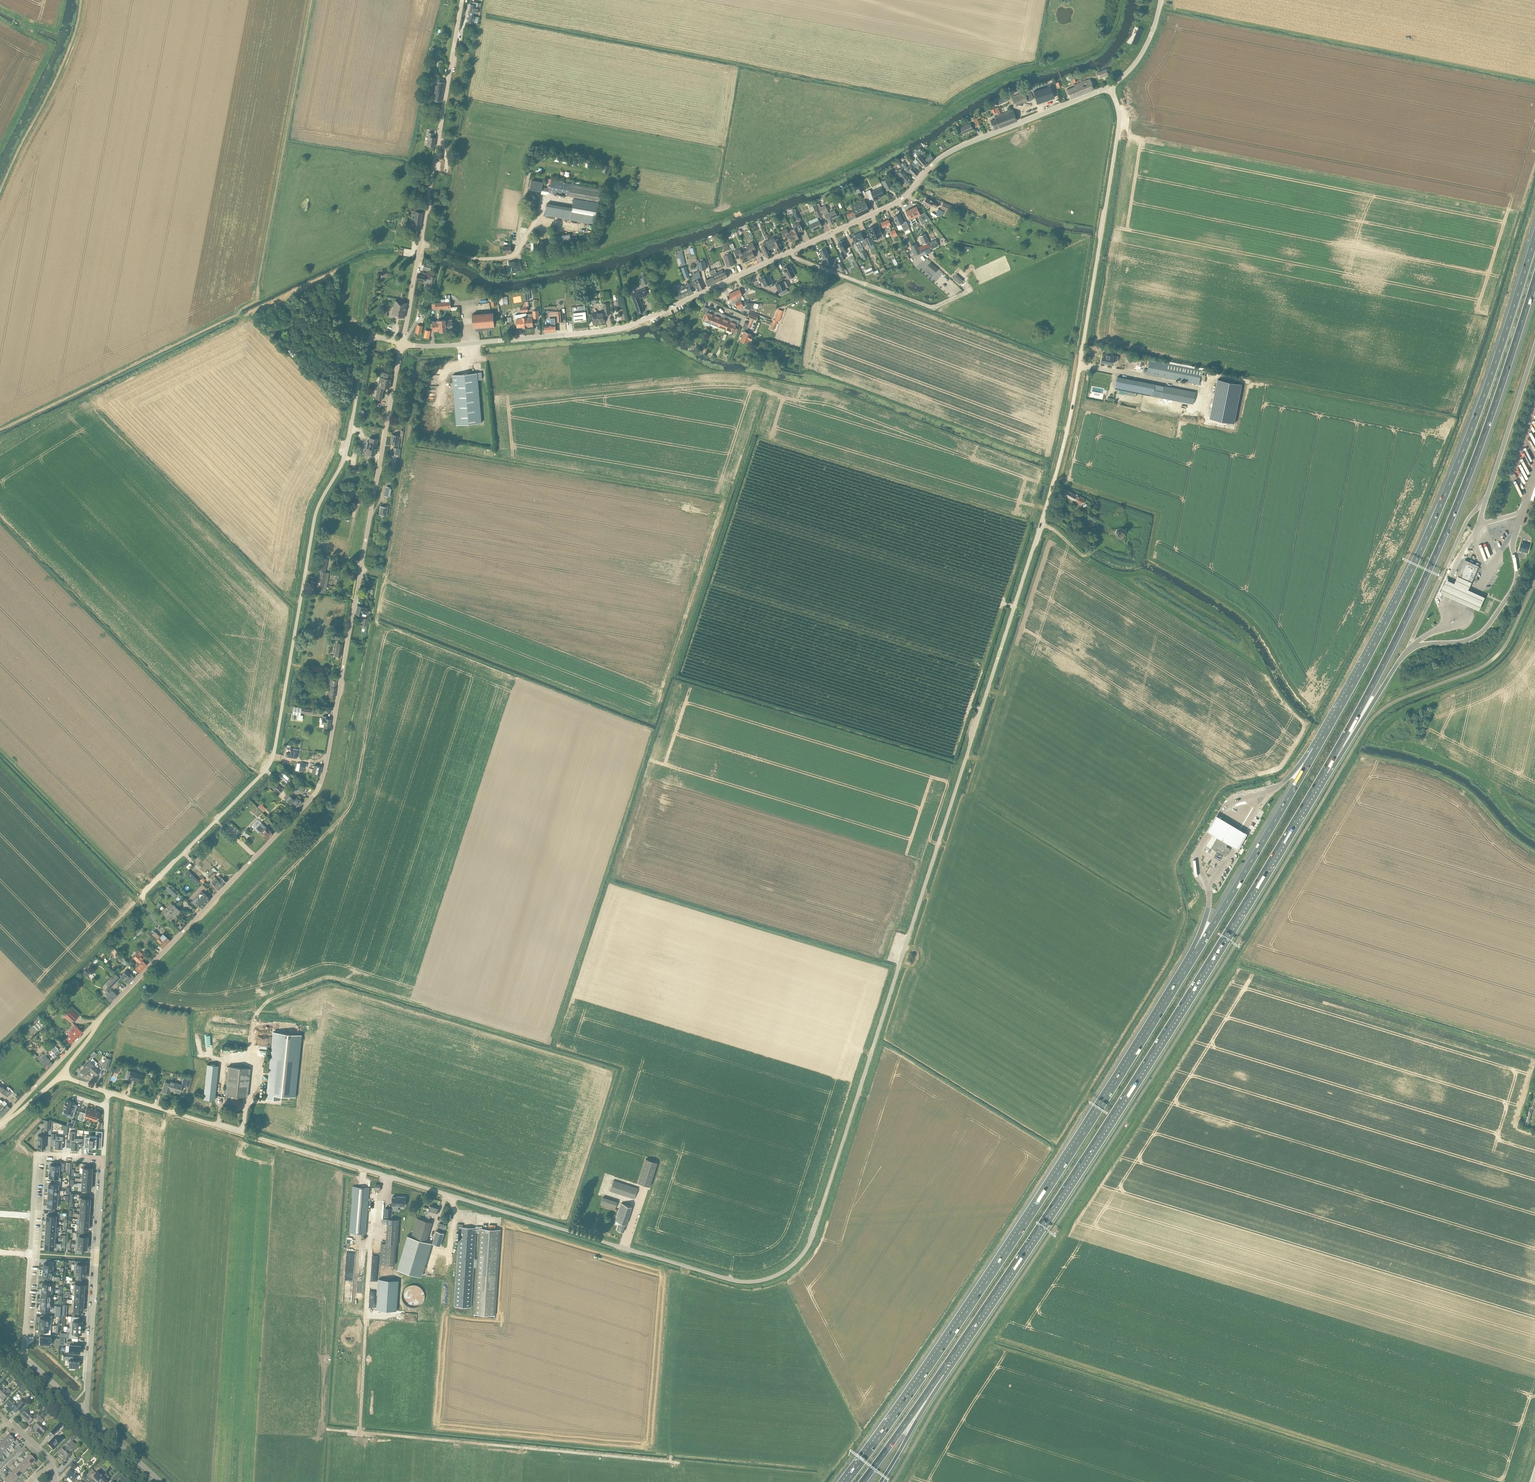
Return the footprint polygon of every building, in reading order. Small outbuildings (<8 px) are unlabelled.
[(469,15),(468,22),(469,22),(473,23),(473,22),(475,16),(474,15),(474,13),(475,13),(478,13),(479,8),(477,7),(478,3),(473,2),(473,5),(471,4),(469,12),(471,12),(470,15),(469,14),(469,15)] [(430,52),(429,57),(435,58),(436,53),(437,48),(432,47),(431,47),(430,52)] [(1106,69),(1097,73),(1099,78),(1108,74),(1106,69)] [(1094,89),(1092,85),(1090,79),(1074,85),(1075,87),(1066,90),(1068,94),(1070,99),(1094,89)] [(435,100),(436,101),(441,101),(445,83),(439,82),(438,87),(434,86),(432,95),(436,95),(435,100)] [(1033,92),(1035,98),(1037,103),(1054,98),(1050,86),(1033,92)] [(1011,97),(1013,101),(1015,106),(1034,99),(1031,92),(1030,93),(1029,90),(1011,97)] [(996,100),(998,104),(1008,99),(1006,95),(996,100)] [(995,119),(991,121),(992,125),(994,129),(1017,120),(1015,116),(1013,109),(994,116),(995,119)] [(960,128),(961,129),(963,134),(973,129),(970,123),(960,128)] [(427,145),(434,147),(435,138),(433,137),(434,133),(429,133),(427,145)] [(923,153),(920,149),(915,152),(914,152),(911,154),(915,158),(923,168),(927,164),(920,155),(923,153)] [(903,162),(901,160),(898,163),(907,173),(909,171),(915,177),(919,173),(915,170),(910,165),(907,167),(903,163),(903,162)] [(890,170),(888,172),(893,177),(895,179),(896,178),(898,181),(900,179),(898,177),(897,178),(895,176),(897,174),(901,178),(904,181),(907,184),(911,180),(908,177),(902,170),(900,168),(898,170),(897,168),(894,170),(892,172),(890,170)] [(612,178),(611,183),(618,184),(619,177),(615,176),(614,178),(613,178),(612,178)] [(888,178),(881,181),(886,191),(893,187),(888,178)] [(543,182),(536,181),(531,180),(530,189),(541,191),(542,190),(549,192),(599,201),(601,189),(553,180),(553,179),(549,179),(548,183),(551,183),(550,186),(548,186),(548,188),(542,187),(543,182)] [(861,184),(855,187),(858,193),(864,190),(861,184)] [(878,198),(884,195),(881,188),(871,192),(870,189),(866,191),(870,200),(874,198),(875,201),(879,199),(878,198)] [(938,204),(930,200),(926,197),(923,203),(927,205),(930,207),(931,205),(936,207),(938,204)] [(599,203),(573,198),(572,207),(547,203),(545,215),(595,224),(599,203)] [(856,203),(851,206),(854,210),(846,214),(849,220),(870,210),(865,200),(856,204),(856,203)] [(943,202),(941,209),(952,213),(955,207),(943,202)] [(837,217),(835,212),(834,210),(829,213),(825,205),(821,207),(819,203),(817,204),(821,213),(824,212),(825,214),(826,216),(828,221),(830,225),(834,223),(833,221),(834,221),(833,219),(837,217)] [(920,214),(918,211),(916,206),(911,209),(914,216),(917,215),(920,222),(929,218),(924,212),(920,214)] [(911,209),(906,211),(908,216),(912,225),(915,224),(918,223),(914,216),(911,209)] [(942,217),(944,212),(938,209),(936,215),(941,217),(936,221),(933,223),(937,228),(940,225),(947,220),(942,217)] [(412,227),(420,229),(423,212),(413,211),(412,217),(410,217),(410,220),(411,221),(411,222),(413,223),(412,227)] [(903,222),(901,219),(899,214),(894,217),(895,220),(895,221),(896,221),(897,225),(900,223),(904,231),(910,229),(906,221),(903,222)] [(888,219),(881,223),(883,227),(885,231),(892,228),(890,224),(888,219)] [(809,224),(810,226),(812,231),(822,227),(820,222),(819,220),(809,224)] [(793,225),(795,228),(791,229),(795,239),(801,236),(800,232),(803,231),(800,225),(799,222),(793,225)] [(881,239),(884,237),(880,229),(877,230),(875,225),(869,228),(870,233),(871,236),(872,236),(874,239),(880,236),(881,239)] [(790,241),(795,239),(791,229),(788,231),(786,228),(781,231),(782,232),(784,237),(787,235),(790,241)] [(571,239),(571,234),(557,236),(558,245),(571,243),(571,242),(577,241),(577,238),(571,239)] [(856,234),(852,236),(854,241),(855,243),(858,249),(860,252),(860,251),(864,250),(862,247),(861,245),(856,234)] [(919,236),(923,244),(929,242),(926,234),(919,236)] [(774,237),(768,240),(772,247),(775,246),(777,251),(783,248),(781,244),(779,239),(775,241),(774,237)] [(530,240),(531,246),(528,246),(529,248),(531,248),(531,251),(540,250),(539,239),(530,240)] [(917,243),(910,246),(915,256),(921,253),(921,252),(925,251),(930,249),(931,248),(931,249),(939,246),(938,244),(936,239),(932,241),(930,242),(918,247),(917,243)] [(769,248),(772,247),(768,240),(763,242),(764,246),(761,247),(765,256),(771,254),(769,248)] [(838,243),(843,252),(840,254),(843,260),(846,259),(844,254),(847,253),(845,249),(848,248),(844,240),(838,243)] [(753,243),(747,245),(749,249),(745,251),(749,260),(755,257),(753,251),(756,250),(754,245),(753,243)] [(675,252),(676,255),(678,265),(685,263),(682,249),(675,251),(675,252)] [(743,262),(749,260),(745,251),(741,253),(740,249),(734,251),(735,254),(737,258),(741,257),(743,262)] [(828,256),(827,253),(825,249),(819,251),(823,258),(825,257),(826,260),(829,259),(828,256)] [(734,264),(730,254),(725,256),(727,261),(726,261),(727,266),(734,264)] [(719,260),(713,263),(715,269),(722,266),(719,260)] [(707,269),(705,261),(699,262),(700,270),(707,269)] [(930,262),(926,267),(934,274),(938,269),(930,262)] [(783,268),(785,273),(788,278),(795,275),(790,265),(783,268)] [(686,266),(681,267),(685,278),(690,276),(686,266)] [(714,269),(711,271),(712,274),(716,282),(727,277),(725,271),(723,272),(722,270),(716,273),(714,269)] [(693,276),(690,277),(692,282),(692,283),(695,287),(697,286),(698,286),(700,290),(705,288),(703,283),(701,281),(700,278),(701,278),(699,270),(692,274),(693,276)] [(417,280),(425,281),(430,282),(430,286),(434,286),(435,277),(431,277),(426,276),(426,274),(423,273),(423,275),(417,275),(417,280)] [(713,277),(705,280),(706,282),(708,286),(716,282),(712,274),(713,277)] [(960,284),(963,280),(956,274),(953,278),(960,284)] [(761,279),(763,283),(764,286),(768,284),(769,287),(772,286),(769,280),(767,276),(761,279)] [(779,291),(786,288),(783,281),(775,284),(779,291)] [(673,289),(678,299),(692,292),(689,284),(683,286),(682,285),(673,289)] [(648,295),(646,290),(645,288),(631,293),(636,308),(638,313),(639,312),(639,314),(643,312),(643,311),(644,310),(639,298),(648,295)] [(740,289),(734,291),(739,302),(750,302),(749,300),(745,301),(744,301),(741,300),(740,299),(741,299),(740,296),(742,295),(742,293),(740,289)] [(734,291),(729,294),(733,303),(735,302),(738,308),(741,307),(743,306),(745,306),(744,308),(752,310),(754,303),(750,302),(739,302),(734,291)] [(499,298),(500,305),(507,305),(507,297),(499,298)] [(408,303),(395,300),(392,315),(405,317),(408,303)] [(597,313),(597,312),(593,312),(593,317),(594,322),(605,321),(604,316),(609,315),(609,310),(608,303),(604,303),(605,311),(603,312),(597,313)] [(711,323),(715,311),(715,312),(713,311),(714,310),(708,308),(704,307),(703,311),(707,313),(704,320),(711,323)] [(774,319),(777,321),(779,321),(783,311),(778,309),(774,319)] [(557,316),(557,311),(553,311),(550,311),(550,310),(546,311),(546,312),(545,312),(546,320),(550,319),(551,319),(550,318),(550,317),(550,316),(557,316)] [(715,311),(711,323),(718,326),(723,314),(717,311),(717,312),(715,312),(716,311),(715,311)] [(476,327),(476,330),(492,329),(492,326),(494,326),(493,312),(472,314),(474,327),(476,327)] [(586,312),(574,313),(574,317),(574,321),(581,320),(586,319),(586,312)] [(749,323),(745,322),(742,327),(745,328),(744,331),(740,340),(745,342),(747,342),(748,339),(751,340),(752,335),(750,335),(751,334),(748,333),(753,319),(757,321),(759,316),(750,312),(748,317),(751,318),(749,323)] [(723,314),(718,326),(726,329),(731,317),(730,317),(730,318),(729,317),(729,316),(723,314)] [(528,322),(528,318),(527,318),(527,317),(522,318),(517,318),(517,327),(521,326),(521,322),(522,322),(527,322),(528,322)] [(521,322),(521,326),(523,326),(523,327),(528,327),(527,326),(533,326),(532,317),(528,318),(528,322),(527,322),(522,322),(521,322)] [(731,317),(726,329),(733,332),(736,325),(737,325),(740,320),(733,318),(732,319),(731,318),(731,317)] [(446,329),(453,329),(452,319),(449,320),(449,318),(445,318),(445,319),(442,320),(442,326),(446,326),(446,329)] [(555,322),(555,319),(555,318),(550,318),(551,319),(550,319),(551,326),(545,327),(545,328),(545,333),(556,331),(555,326),(555,322)] [(442,326),(442,320),(439,320),(440,320),(433,321),(433,330),(440,330),(440,331),(446,330),(446,329),(446,326),(442,326)] [(294,353),(291,347),(289,345),(286,347),(288,349),(291,355),(294,353)] [(1093,379),(1101,380),(1102,376),(1104,376),(1105,371),(1103,371),(1104,366),(1103,366),(1104,362),(1113,363),(1113,359),(1099,356),(1098,361),(1100,361),(1099,365),(1095,365),(1094,370),(1095,370),(1093,379)] [(1205,371),(1168,364),(1149,360),(1147,369),(1144,368),(1143,373),(1165,377),(1199,384),(1199,385),(1204,386),(1204,380),(1202,380),(1203,374),(1204,374),(1205,371)] [(376,399),(379,400),(382,400),(384,387),(390,388),(392,374),(381,372),(381,375),(382,375),(382,377),(378,376),(377,380),(379,380),(378,386),(376,399)] [(452,375),(453,380),(457,425),(482,423),(477,373),(452,375)] [(1155,385),(1122,378),(1117,377),(1115,389),(1121,390),(1121,392),(1123,393),(1124,390),(1125,391),(1124,394),(1128,395),(1129,391),(1153,396),(1161,398),(1193,404),(1196,392),(1163,386),(1163,389),(1154,387),(1155,385)] [(1217,379),(1210,418),(1234,423),(1242,384),(1217,379)] [(392,453),(399,454),(399,455),(400,450),(398,450),(399,440),(397,440),(398,435),(392,434),(391,442),(394,443),(393,447),(392,453)] [(379,437),(371,436),(370,440),(369,440),(368,445),(369,445),(368,452),(368,453),(376,455),(376,453),(379,437)] [(1076,494),(1076,495),(1067,490),(1064,495),(1074,500),(1074,501),(1076,502),(1075,503),(1078,505),(1080,504),(1081,505),(1084,499),(1076,494)] [(348,502),(352,503),(353,496),(357,497),(358,493),(351,491),(348,502)] [(379,514),(384,515),(386,515),(388,505),(386,505),(385,507),(380,506),(379,514)] [(1115,533),(1116,535),(1116,537),(1120,539),(1124,538),(1125,534),(1124,530),(1121,528),(1117,529),(1115,533)] [(1525,543),(1521,542),(1519,549),(1523,550),(1528,552),(1530,545),(1525,543)] [(323,556),(323,558),(321,558),(319,569),(325,571),(327,559),(330,559),(330,557),(323,556)] [(1479,565),(1465,559),(1457,576),(1471,583),(1479,565)] [(329,573),(322,571),(322,572),(320,580),(319,580),(317,591),(325,593),(327,581),(329,573)] [(1471,583),(1457,576),(1454,583),(1446,579),(1440,592),(1479,610),(1485,596),(1468,589),(1471,583)] [(360,615),(362,615),(362,616),(364,616),(366,615),(366,614),(368,607),(362,606),(357,605),(355,614),(360,615)] [(340,657),(343,643),(335,642),(333,656),(340,657)] [(323,685),(326,686),(329,686),(329,687),(331,687),(329,696),(334,697),(336,687),(337,680),(332,680),(330,679),(324,678),(323,685)] [(295,714),(298,715),(297,720),(302,720),(303,715),(300,715),(301,712),(311,714),(311,709),(294,706),(292,720),(295,720),(295,714)] [(324,727),(329,727),(331,719),(327,718),(327,717),(323,716),(322,723),(324,723),(324,727)] [(286,753),(286,756),(297,758),(298,751),(293,750),(291,750),(290,753),(286,753)] [(315,773),(320,774),(322,766),(317,765),(314,765),(313,773),(315,773)] [(282,771),(278,776),(287,784),(291,779),(282,771)] [(296,778),(290,784),(294,788),(300,782),(296,778)] [(273,788),(276,791),(279,794),(283,790),(276,783),(273,788)] [(294,800),(292,798),(289,795),(285,799),(291,805),(292,803),(298,808),(303,802),(299,799),(296,797),(294,800)] [(261,803),(257,807),(263,812),(266,808),(261,803)] [(254,807),(251,810),(258,816),(261,813),(254,807)] [(1247,833),(1215,815),(1206,831),(1238,849),(1247,833)] [(269,830),(265,826),(259,831),(267,839),(273,833),(269,830)] [(1229,842),(1218,836),(1214,833),(1207,845),(1226,856),(1230,849),(1226,846),(1229,842)] [(189,870),(186,873),(191,878),(197,884),(200,881),(194,875),(189,870)] [(219,875),(216,878),(219,881),(223,885),(226,882),(222,879),(222,878),(219,875)] [(216,878),(212,882),(215,886),(219,890),(223,885),(219,881),(216,878)] [(170,886),(167,890),(174,897),(177,893),(170,886)] [(209,897),(204,892),(198,898),(197,897),(195,900),(195,901),(200,906),(209,897)] [(170,919),(179,910),(174,905),(170,908),(164,914),(170,919)] [(160,936),(157,939),(160,943),(164,946),(170,940),(163,933),(160,936)] [(140,950),(137,953),(133,957),(138,961),(134,965),(136,967),(135,968),(140,972),(147,964),(144,961),(146,958),(142,953),(140,950)] [(114,953),(118,957),(118,958),(122,962),(125,960),(118,952),(116,951),(114,953)] [(125,980),(129,983),(136,976),(135,975),(136,974),(134,972),(133,974),(131,973),(130,973),(126,969),(122,973),(127,977),(124,980),(125,980)] [(107,997),(107,998),(111,1002),(117,995),(113,991),(112,991),(110,990),(110,988),(120,978),(116,974),(107,984),(108,986),(107,988),(106,990),(108,992),(105,995),(107,997)] [(71,1009),(66,1014),(74,1021),(79,1016),(71,1009)] [(44,1024),(39,1020),(28,1030),(31,1034),(44,1024)] [(71,1034),(67,1038),(72,1042),(82,1031),(79,1028),(76,1025),(69,1032),(71,1034)] [(274,1032),(267,1099),(279,1100),(279,1095),(295,1097),(301,1034),(274,1032)] [(54,1045),(50,1049),(57,1056),(66,1047),(63,1044),(59,1049),(54,1045)] [(40,1062),(48,1069),(52,1064),(50,1061),(51,1060),(46,1056),(42,1052),(38,1058),(40,1060),(39,1061),(40,1062)] [(105,1057),(103,1067),(108,1068),(111,1059),(105,1057)] [(84,1074),(84,1073),(86,1075),(91,1070),(96,1075),(100,1071),(94,1066),(97,1063),(93,1058),(81,1070),(82,1071),(81,1072),(84,1074)] [(207,1064),(203,1099),(215,1100),(218,1065),(207,1064)] [(228,1065),(226,1089),(225,1094),(233,1095),(232,1099),(231,1106),(240,1107),(242,1096),(247,1096),(250,1068),(228,1065)] [(143,1074),(130,1071),(127,1070),(126,1076),(134,1078),(133,1080),(141,1082),(143,1074)] [(189,1086),(191,1078),(184,1076),(182,1084),(189,1086)] [(166,1082),(164,1087),(163,1091),(162,1091),(169,1094),(170,1089),(174,1091),(180,1093),(182,1085),(171,1081),(170,1083),(166,1082)] [(8,1085),(5,1088),(2,1085),(1,1086),(0,1085),(0,1090),(3,1093),(8,1097),(13,1091),(8,1085)] [(65,1101),(63,1107),(65,1107),(63,1111),(70,1113),(70,1115),(74,1116),(77,1105),(74,1104),(74,1102),(67,1099),(67,1101),(65,1101)] [(10,1108),(6,1104),(7,1103),(4,1100),(1,1103),(2,1104),(0,1106),(0,1115),(2,1117),(10,1108)] [(80,1111),(78,1119),(83,1121),(85,1117),(96,1121),(100,1111),(87,1106),(85,1112),(80,1111)] [(70,1131),(69,1146),(71,1146),(71,1149),(79,1150),(79,1147),(82,1147),(83,1138),(75,1137),(75,1131),(70,1131)] [(85,1137),(84,1147),(88,1147),(88,1150),(96,1151),(96,1148),(101,1148),(102,1131),(96,1131),(96,1136),(89,1136),(89,1137),(85,1137)] [(51,1133),(51,1145),(55,1145),(55,1148),(63,1149),(63,1141),(64,1141),(64,1140),(63,1140),(63,1136),(56,1135),(56,1133),(51,1133)] [(38,1135),(37,1147),(46,1147),(46,1136),(38,1135)] [(646,1159),(645,1159),(638,1183),(650,1187),(657,1162),(646,1159)] [(50,1164),(50,1171),(59,1171),(61,1172),(62,1162),(53,1161),(53,1165),(53,1164),(51,1164),(50,1164)] [(50,1171),(49,1177),(54,1177),(54,1180),(60,1181),(61,1178),(58,1177),(59,1171),(50,1171)] [(49,1183),(48,1189),(60,1189),(60,1185),(60,1181),(54,1180),(54,1183),(49,1183)] [(638,1188),(614,1180),(610,1190),(634,1198),(638,1188)] [(392,1205),(392,1208),(392,1210),(398,1211),(399,1205),(399,1204),(405,1204),(405,1197),(399,1196),(399,1197),(392,1197),(392,1205)] [(353,1197),(352,1202),(350,1232),(366,1234),(368,1198),(353,1197)] [(601,1204),(615,1209),(618,1202),(603,1197),(601,1204)] [(621,1203),(617,1216),(616,1220),(620,1222),(617,1229),(624,1231),(625,1227),(631,1207),(621,1203)] [(409,1236),(401,1267),(420,1273),(429,1242),(426,1241),(432,1222),(429,1221),(432,1214),(436,1215),(437,1212),(438,1207),(430,1205),(428,1213),(429,1213),(426,1220),(417,1217),(412,1237),(409,1236)] [(399,1224),(387,1224),(386,1243),(381,1243),(380,1264),(395,1265),(397,1244),(398,1244),(399,1224)] [(451,1286),(450,1306),(459,1306),(459,1308),(467,1309),(468,1307),(471,1307),(472,1287),(476,1232),(476,1228),(463,1227),(463,1224),(457,1224),(457,1229),(459,1230),(458,1246),(454,1245),(451,1286)] [(479,1232),(474,1314),(501,1315),(507,1230),(482,1228),(482,1227),(478,1226),(476,1226),(476,1228),(476,1232),(479,1232)] [(76,1241),(76,1242),(87,1242),(87,1236),(84,1236),(85,1233),(76,1232),(76,1237),(76,1241)] [(437,1232),(433,1244),(441,1247),(445,1234),(437,1232)] [(75,1251),(75,1253),(81,1253),(81,1251),(82,1248),(87,1249),(87,1242),(76,1242),(75,1251)] [(74,1266),(74,1270),(85,1270),(86,1264),(82,1264),(82,1261),(75,1260),(74,1263),(74,1266)] [(43,1263),(43,1269),(53,1270),(54,1261),(48,1261),(48,1264),(43,1263)] [(43,1269),(43,1276),(48,1276),(48,1279),(54,1280),(55,1270),(53,1270),(43,1269)] [(74,1270),(74,1276),(76,1276),(75,1279),(82,1279),(82,1276),(85,1276),(85,1270),(74,1270)] [(42,1282),(42,1288),(51,1289),(53,1289),(54,1283),(54,1280),(48,1279),(47,1283),(42,1282)] [(377,1309),(397,1310),(399,1280),(379,1279),(377,1309)] [(40,1317),(40,1324),(48,1324),(51,1325),(52,1325),(52,1315),(41,1314),(41,1318),(40,1317)] [(71,1316),(70,1326),(81,1327),(82,1320),(79,1320),(79,1316),(71,1316)] [(40,1324),(39,1330),(44,1330),(44,1333),(50,1333),(51,1325),(48,1324),(40,1324)] [(61,1332),(61,1337),(65,1337),(69,1338),(78,1338),(78,1333),(81,1333),(81,1327),(70,1326),(70,1333),(67,1333),(61,1332)] [(40,1336),(39,1343),(40,1343),(45,1343),(44,1346),(49,1346),(49,1344),(50,1344),(51,1344),(51,1336),(51,1337),(40,1336)] [(67,1340),(67,1344),(69,1344),(69,1352),(80,1352),(80,1345),(73,1344),(73,1341),(67,1340)] [(64,1355),(63,1359),(69,1359),(68,1366),(79,1367),(79,1360),(73,1359),(74,1356),(64,1355)] [(0,1389),(0,1398),(3,1401),(3,1402),(7,1398),(9,1396),(8,1395),(10,1392),(8,1390),(5,1392),(1,1388),(0,1389)] [(13,1399),(14,1401),(12,1400),(10,1402),(7,1405),(15,1413),(19,1410),(23,1405),(25,1407),(27,1405),(22,1400),(19,1403),(17,1401),(18,1401),(18,1399),(16,1398),(15,1398),(13,1399)] [(40,1411),(37,1414),(34,1417),(27,1411),(21,1417),(29,1424),(33,1421),(35,1423),(44,1414),(40,1411)] [(44,1414),(35,1423),(37,1425),(34,1429),(42,1436),(47,1430),(40,1424),(44,1421),(40,1418),(44,1414)] [(59,1430),(56,1427),(51,1433),(54,1435),(59,1430)] [(9,1436),(5,1440),(10,1446),(15,1442),(9,1436)] [(56,1436),(51,1441),(48,1445),(52,1449),(53,1448),(54,1449),(58,1446),(64,1440),(60,1436),(58,1438),(56,1436)] [(0,1445),(6,1450),(10,1446),(5,1440),(0,1445)] [(64,1448),(61,1451),(58,1455),(65,1461),(71,1455),(70,1454),(76,1447),(71,1442),(65,1449),(64,1448)] [(25,1461),(31,1466),(35,1462),(30,1456),(25,1461)] [(31,1466),(25,1461),(21,1465),(27,1471),(31,1466)] [(73,1463),(69,1467),(72,1469),(65,1476),(72,1481),(73,1481),(76,1479),(79,1476),(74,1471),(78,1467),(74,1462),(73,1463)] [(17,1470),(22,1475),(27,1471),(21,1465),(17,1470)] [(22,1475),(17,1470),(12,1474),(18,1480),(22,1475)] [(110,1480),(100,1471),(97,1475),(93,1471),(87,1477),(93,1481),(98,1481),(99,1481),(108,1481),(110,1480)] [(12,1474),(8,1478),(12,1481),(16,1481),(18,1480),(12,1474)]
